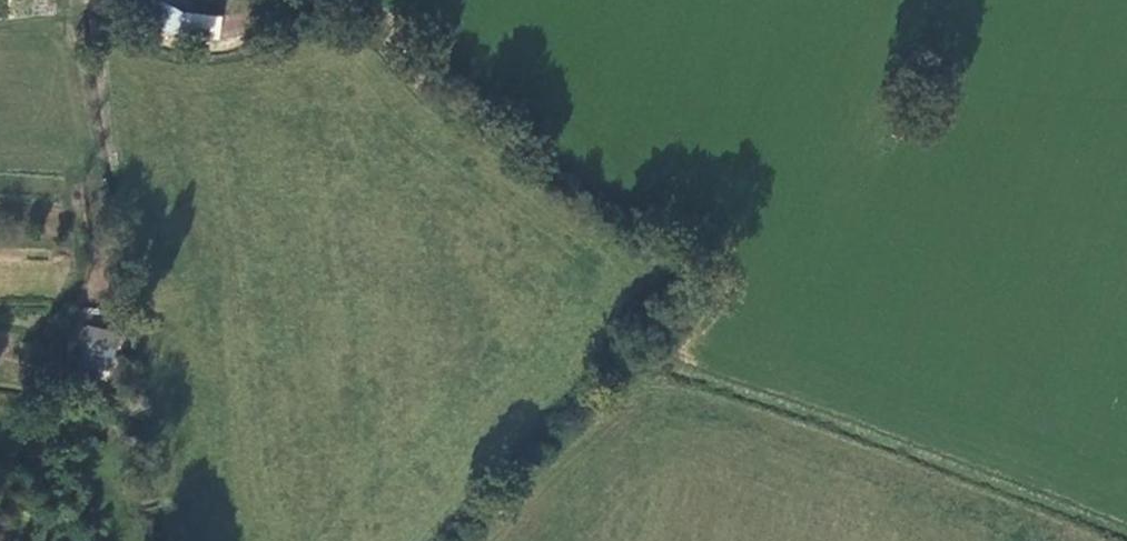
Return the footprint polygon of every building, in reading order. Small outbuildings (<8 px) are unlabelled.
[(155,31),(218,39),(221,14),(158,6),(155,31)] [(117,331),(88,327),(82,368),(111,372),(117,331)]
